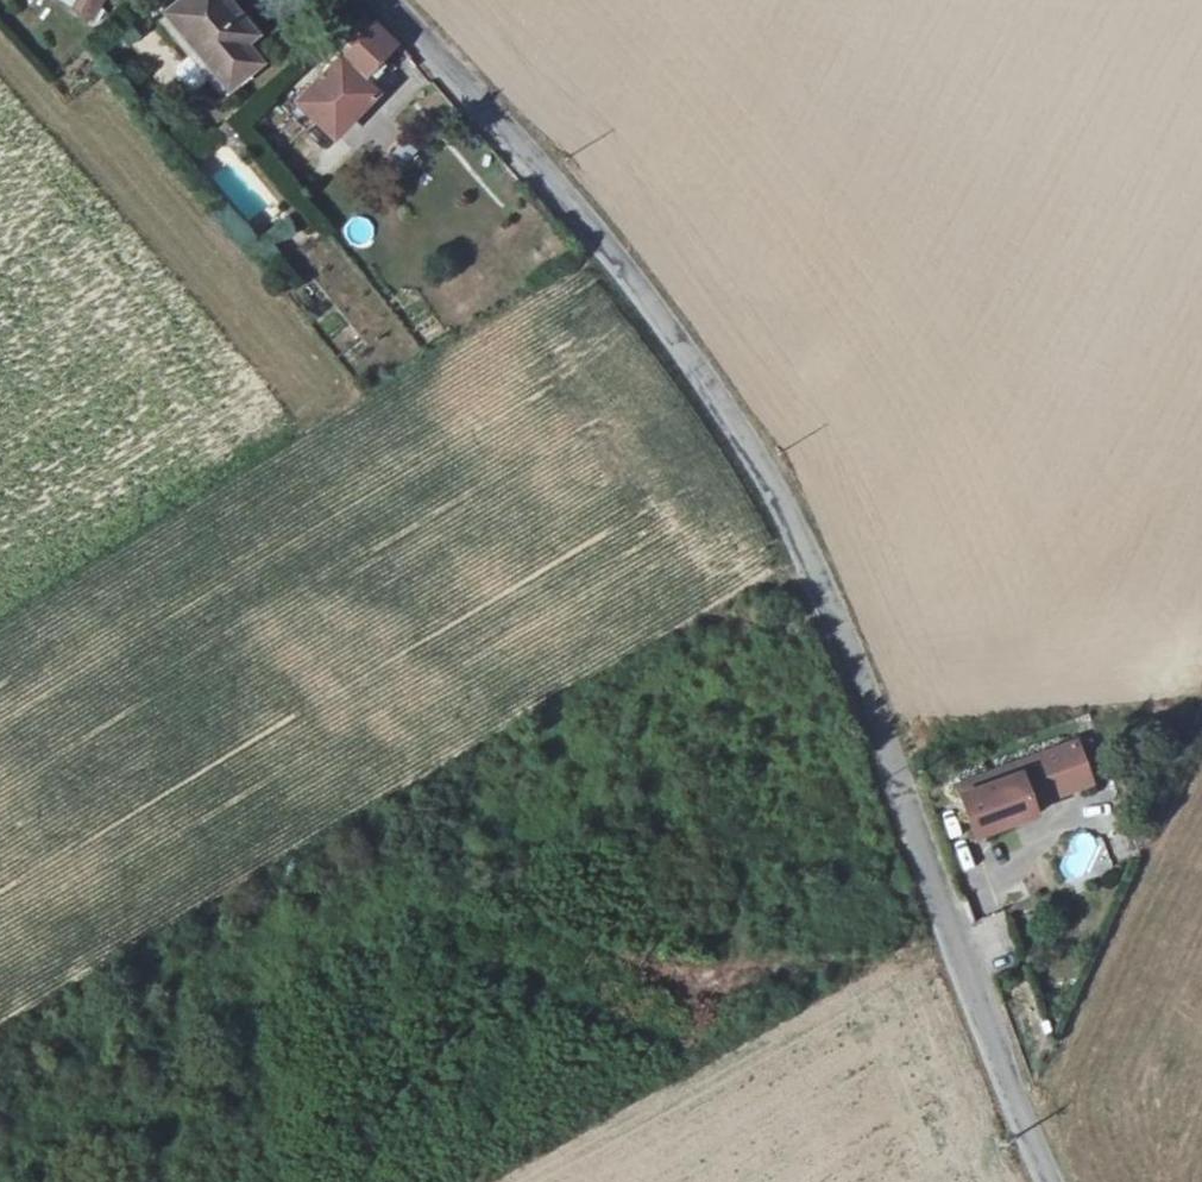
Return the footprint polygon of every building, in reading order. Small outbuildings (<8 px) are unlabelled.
[(92,25),(105,0),(74,0),(67,12),(92,25)] [(175,18),(230,84),(247,69),(234,53),(253,38),(222,0),(194,0),(175,18)] [(355,29),(363,36),(322,73),(339,93),(388,46),(364,21),(355,29)] [(964,848),(1022,824),(1020,816),(1077,791),(1057,750),(945,799),(964,848)] [(1054,847),(1073,888),(1115,869),(1096,828),(1054,847)]
